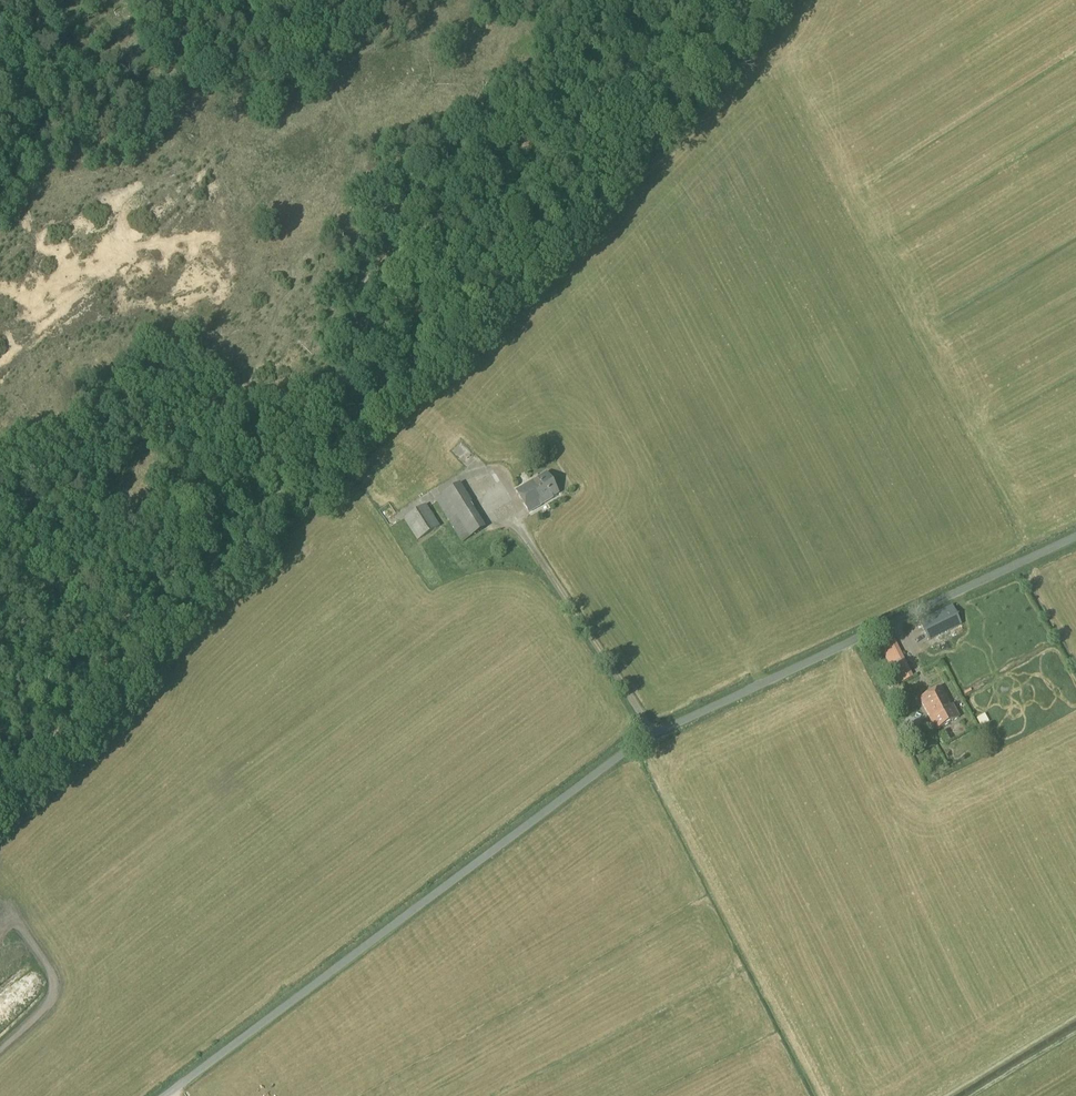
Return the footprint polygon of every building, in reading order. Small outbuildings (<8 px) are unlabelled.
[(517,492),(528,511),(539,504),(540,506),(553,498),(552,497),(558,494),(546,473),(537,479),(537,480),(517,492)] [(435,499),(462,543),(486,528),(470,503),(472,502),(460,483),(435,499)] [(403,519),(418,541),(440,526),(426,504),(403,519)] [(951,605),(918,621),(928,640),(962,625),(952,605),(951,605)] [(895,640),(880,647),(880,648),(891,670),(894,669),(901,683),(913,677),(895,640)] [(951,706),(941,687),(920,698),(930,718),(929,718),(936,731),(959,718),(952,705),(951,706)]
